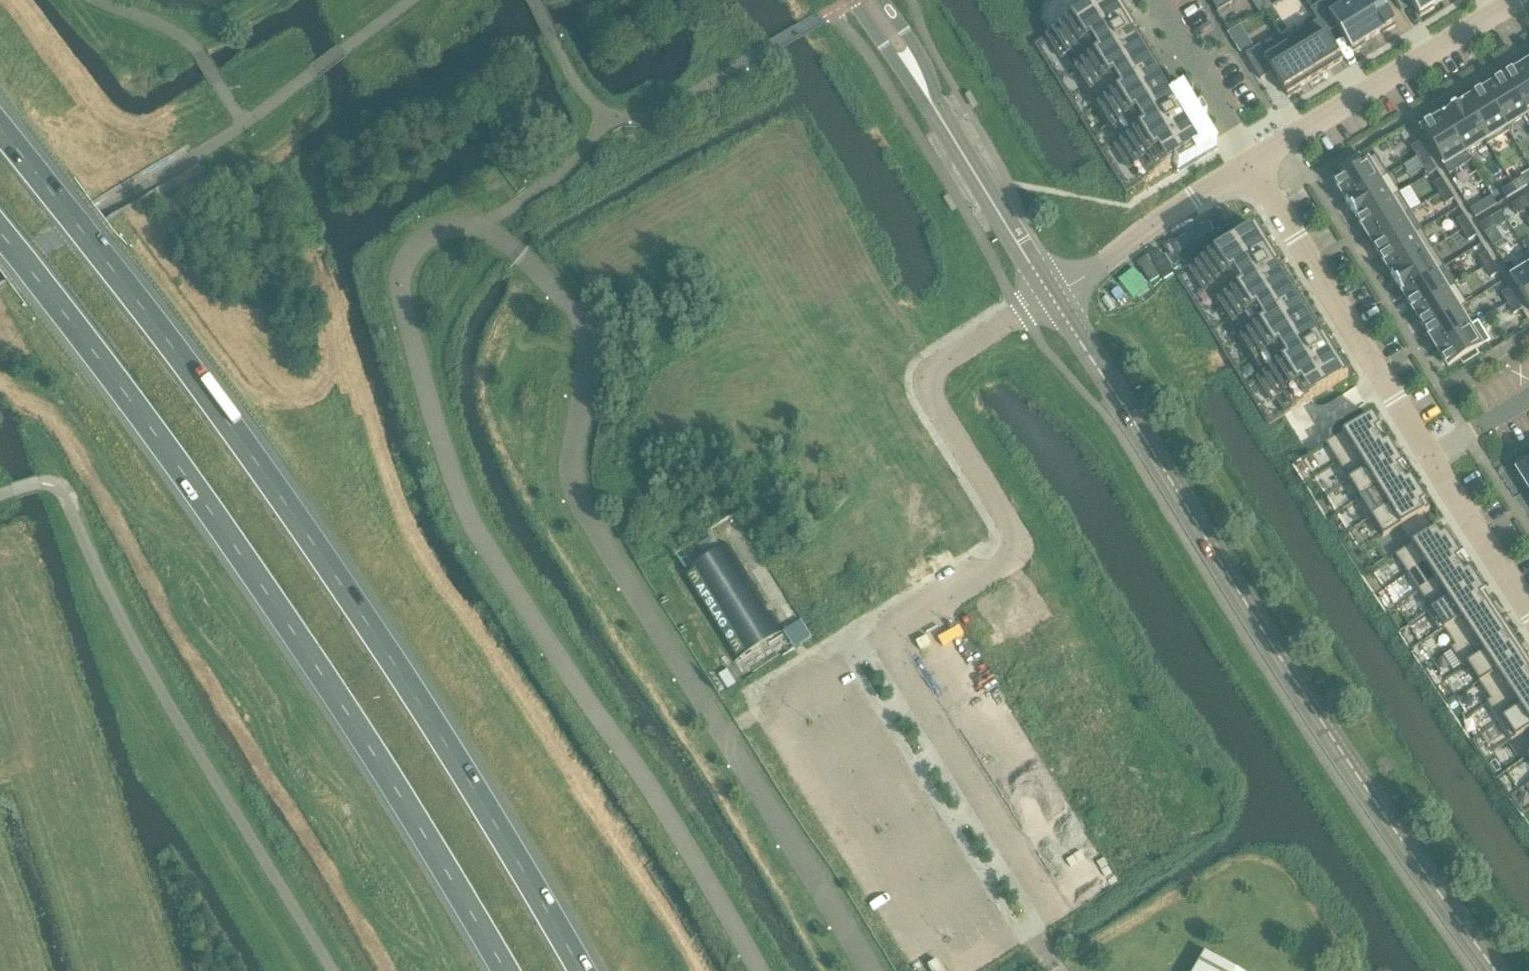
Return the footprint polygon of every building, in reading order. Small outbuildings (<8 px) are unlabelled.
[(1034,45),(1126,195),(1205,146),(1115,0),(1107,0),(1060,29),(1034,45)] [(1218,12),(1233,3),(1231,0),(1210,0),(1218,12)] [(1309,9),(1317,21),(1325,35),(1326,35),(1337,28),(1340,34),(1352,54),(1365,45),(1364,43),(1372,38),(1349,0),(1342,0),(1328,9),(1323,1),(1310,9),(1309,9)] [(1372,38),(1381,33),(1382,35),(1396,27),(1380,1),(1382,0),(1349,0),(1372,38)] [(1420,17),(1433,9),(1432,7),(1440,2),(1439,0),(1409,0),(1420,17)] [(1317,21),(1283,42),(1308,83),(1342,62),(1326,35),(1325,35),(1317,21)] [(1259,46),(1244,55),(1260,80),(1272,73),(1288,99),(1301,90),(1300,88),(1308,83),(1283,42),(1264,54),(1259,46)] [(1502,78),(1526,116),(1528,114),(1528,75),(1523,65),(1502,78)] [(1502,78),(1482,90),(1508,133),(1509,132),(1506,128),(1526,116),(1502,78)] [(1482,90),(1462,103),(1488,145),(1508,133),(1482,90)] [(1462,103),(1441,115),(1465,154),(1484,142),(1487,146),(1488,145),(1462,103)] [(1441,115),(1420,129),(1443,167),(1448,175),(1470,162),(1465,154),(1441,115)] [(1419,142),(1410,147),(1416,158),(1425,152),(1419,142)] [(1425,152),(1416,158),(1423,168),(1431,163),(1425,152)] [(1346,174),(1333,182),(1345,201),(1387,175),(1376,156),(1361,165),(1358,161),(1344,169),(1346,174)] [(1387,175),(1345,201),(1356,220),(1399,194),(1398,193),(1390,198),(1380,181),(1388,176),(1387,175)] [(1522,178),(1511,184),(1517,193),(1527,186),(1522,178)] [(1441,179),(1433,184),(1439,194),(1447,189),(1441,179)] [(1511,184),(1501,190),(1506,199),(1517,193),(1511,184)] [(1447,189),(1439,194),(1445,205),(1454,199),(1447,189)] [(1399,194),(1356,220),(1368,238),(1410,212),(1399,194)] [(1521,199),(1526,208),(1528,206),(1528,194),(1521,199)] [(1491,197),(1470,210),(1475,218),(1496,205),(1491,197)] [(1526,208),(1521,199),(1511,206),(1516,214),(1526,208)] [(1410,212),(1368,238),(1379,256),(1421,230),(1413,235),(1402,218),(1411,213),(1410,212)] [(1464,216),(1455,221),(1462,231),(1470,226),(1464,216)] [(1494,227),(1489,219),(1479,225),(1484,234),(1494,227)] [(1236,240),(1176,277),(1268,427),(1298,408),(1347,378),(1330,350),(1325,341),(1272,256),(1255,228),(1253,230),(1250,225),(1234,235),(1236,240)] [(1470,226),(1462,231),(1468,241),(1476,236),(1470,226)] [(1421,230),(1379,256),(1390,275),(1433,249),(1421,230)] [(1433,249),(1390,275),(1401,293),(1444,267),(1433,249)] [(1486,253),(1478,258),(1484,268),(1493,263),(1486,253)] [(1508,273),(1528,307),(1528,260),(1508,273)] [(1493,263),(1484,268),(1490,278),(1499,273),(1493,263)] [(1444,267),(1401,293),(1413,312),(1455,286),(1455,285),(1446,290),(1436,273),(1444,268),(1444,267)] [(1455,286),(1413,312),(1424,330),(1466,304),(1455,286)] [(1509,289),(1501,295),(1507,305),(1515,300),(1509,289)] [(1515,300),(1507,305),(1513,315),(1521,310),(1515,300)] [(1466,304),(1424,330),(1435,349),(1470,328),(1459,310),(1467,305),(1466,304)] [(1470,328),(1435,349),(1447,368),(1460,360),(1463,364),(1477,356),(1475,351),(1481,347),(1470,328)] [(1302,460),(1313,478),(1324,496),(1336,515),(1347,533),(1360,554),(1375,545),(1387,563),(1372,573),(1383,591),(1395,609),(1407,627),(1419,645),(1431,663),(1443,681),(1455,699),(1466,717),(1478,735),(1492,755),(1507,745),(1519,764),(1505,774),(1517,791),(1528,808),(1528,665),(1524,657),(1522,654),(1510,636),(1500,621),(1498,618),(1488,602),(1487,600),(1476,585),(1475,582),(1463,564),(1452,549),(1451,546),(1439,528),(1434,532),(1424,515),(1429,512),(1417,493),(1416,491),(1404,472),(1395,456),(1393,454),(1382,436),(1372,420),(1371,417),(1335,439),(1334,440),(1321,448),(1309,455),(1308,456),(1302,460)] [(1517,470),(1528,489),(1528,463),(1517,470)] [(729,544),(679,575),(733,661),(783,630),(771,611),(767,614),(763,608),(767,605),(729,544)] [(805,641),(812,637),(803,622),(796,626),(805,641)] [(728,671),(719,676),(727,690),(736,685),(728,671)] [(1206,954),(1196,970),(1235,970),(1206,954)] [(936,960),(927,966),(930,970),(942,970),(936,960)]
